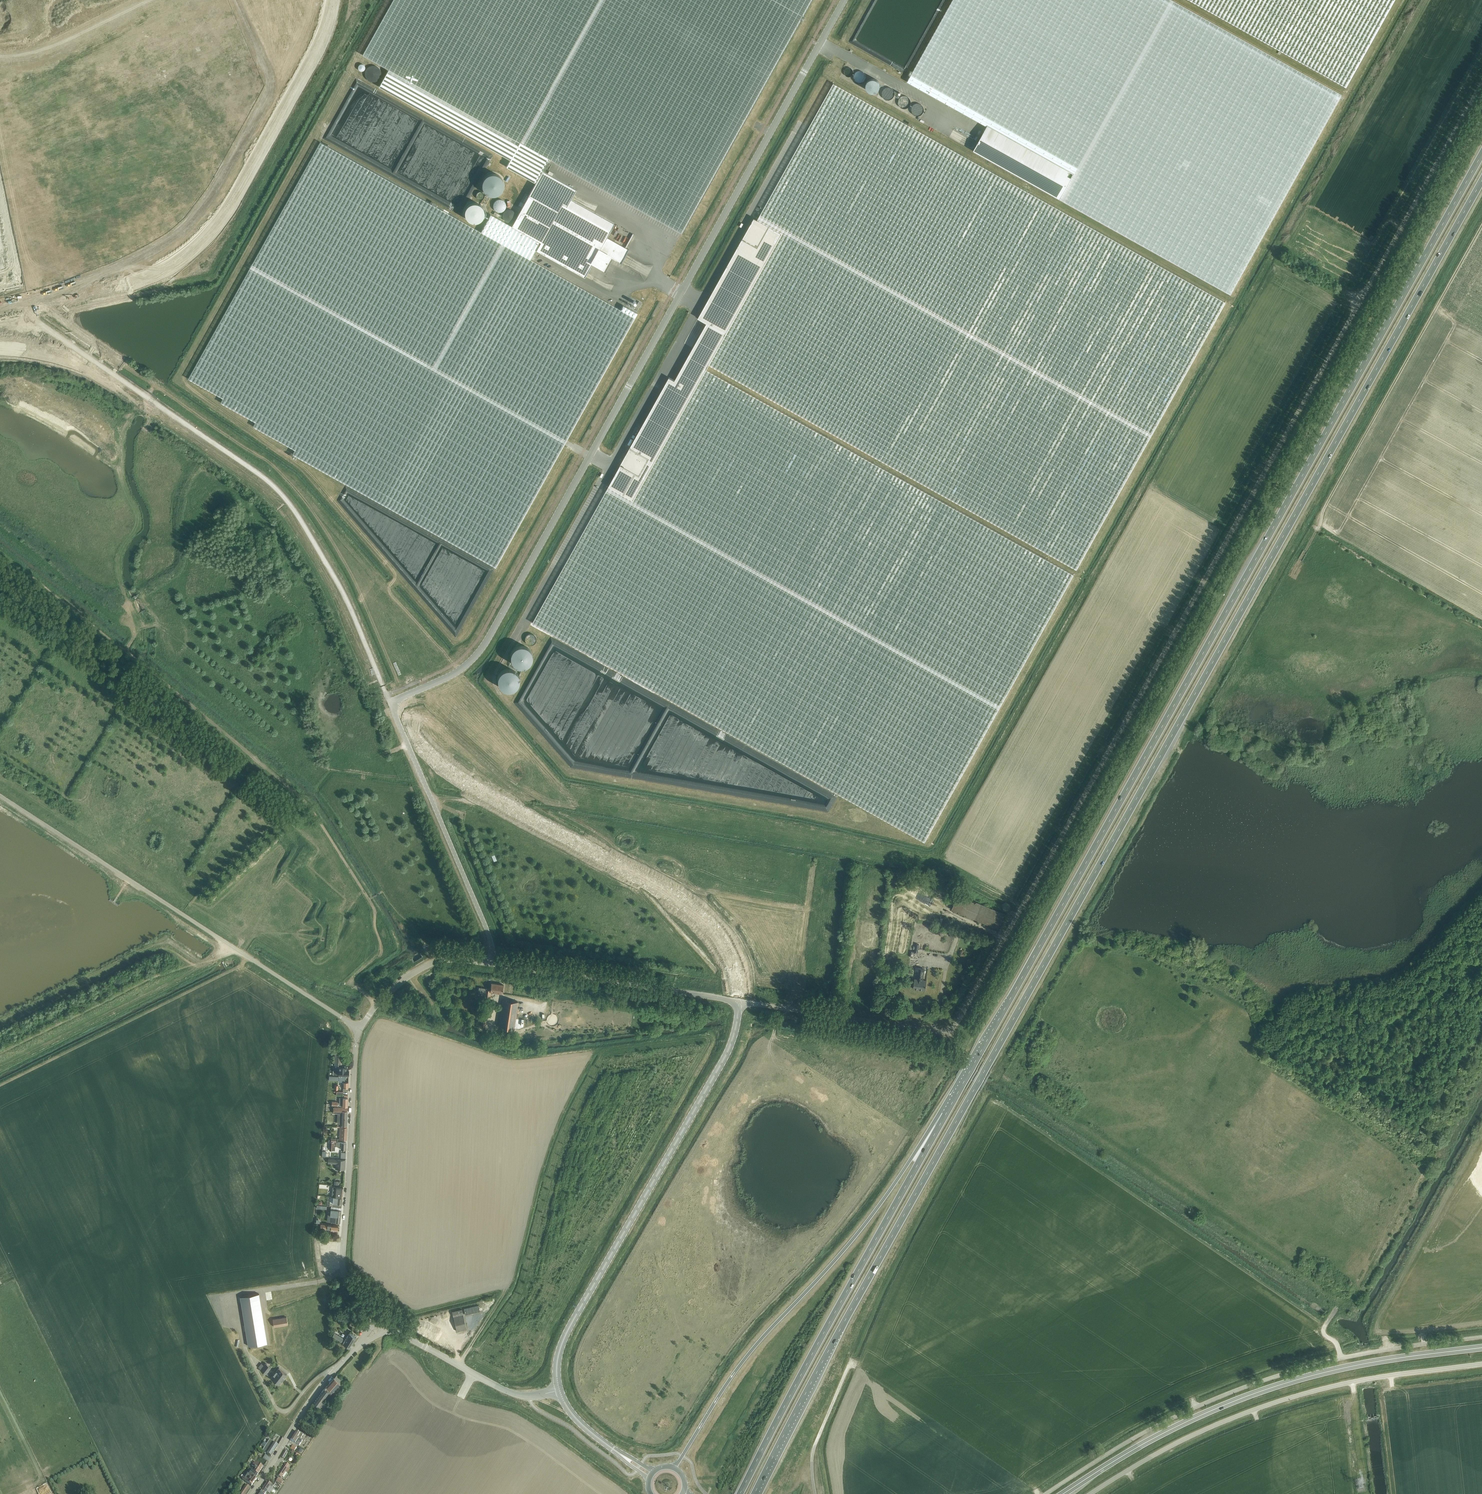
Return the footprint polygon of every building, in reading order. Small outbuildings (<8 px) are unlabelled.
[(363,55),(389,69),(379,87),(510,160),(508,163),(506,167),(536,183),(529,196),(558,212),(562,204),(567,206),(570,199),(576,190),(542,171),(548,158),(682,233),(812,0),(393,0),(363,55)] [(973,151),(1059,198),(1230,294),(1341,95),(1172,0),(953,0),(907,82),(987,126),(973,151)] [(1346,87),(1394,0),(1190,0),(1346,87)] [(363,62),(359,67),(364,71),(368,67),(363,62)] [(845,70),(844,72),(845,74),(846,75),(848,76),(850,76),(851,76),(853,74),(854,73),(854,71),(853,69),(852,68),(851,67),(849,67),(847,68),(846,69),(845,70)] [(854,75),(853,77),(854,80),(856,82),(858,83),(860,83),(863,83),(865,81),(866,79),(866,76),(865,74),(864,73),(862,71),(859,71),(857,72),(855,73),(854,75)] [(867,84),(866,86),(867,89),(869,91),(871,92),(874,93),(877,92),(879,90),(880,88),(880,85),(879,83),(878,81),(875,79),(873,79),(870,80),(868,81),(867,84)] [(669,377),(533,622),(925,841),(1074,573),(707,368),(709,364),(1077,569),(1225,302),(833,83),(757,219),(754,218),(698,318),(707,323),(693,348),(675,380),(669,377)] [(882,91),(882,93),(882,96),(884,98),(886,99),(889,99),(891,98),(893,97),(894,95),(894,92),(893,90),(892,88),(890,87),(887,87),(885,88),(883,89),(882,91)] [(899,99),(898,102),(899,104),(901,106),(903,108),(905,108),(908,107),(910,105),(911,103),(911,101),(910,99),(908,97),(906,96),(904,96),(902,96),(900,97),(899,99)] [(912,107),(911,110),(912,112),(913,114),(916,115),(918,116),(921,115),(922,113),(923,111),(923,109),(923,106),(921,105),(919,104),(917,103),(915,104),(913,105),(912,107)] [(320,142),(188,378),(223,398),(221,402),(256,422),(253,426),(295,449),(293,454),(344,483),(393,510),(496,567),(527,510),(564,444),(566,440),(637,313),(623,305),(620,310),(529,259),(530,258),(535,249),(584,277),(591,264),(605,272),(612,258),(621,263),(628,249),(607,237),(610,231),(614,224),(570,199),(567,206),(562,204),(558,212),(529,196),(512,226),(490,214),(481,232),(344,155),(320,142)] [(495,195),(499,193),(502,190),(503,186),(503,182),(501,179),(499,176),(495,174),(491,174),(487,175),(483,178),(482,182),(481,186),(483,191),(486,194),(490,195),(495,195)] [(501,211),(503,209),(505,208),(506,206),(505,203),(505,201),(503,200),(501,199),(499,199),(496,200),(495,201),(494,203),(494,206),(494,208),(496,210),(499,211),(501,211)] [(471,220),(475,221),(479,220),(482,218),(484,215),(484,211),(484,207),(481,204),(478,202),(474,201),(471,202),(468,204),(465,207),(465,211),(466,215),(468,218),(471,220)] [(511,220),(513,219),(515,218),(515,215),(515,213),(514,211),(513,210),(511,209),(509,209),(506,209),(505,211),(504,213),(503,215),(504,218),(506,220),(508,220),(511,220)] [(532,632),(526,637),(532,643),(538,638),(532,632)] [(519,655),(520,656),(515,659),(520,668),(537,659),(531,648),(519,655)] [(502,675),(501,688),(520,690),(522,673),(513,672),(513,676),(502,675)] [(952,910),(999,929),(1005,913),(958,895),(952,910)] [(912,951),(911,957),(917,958),(918,952),(919,944),(916,944),(915,952),(912,951)] [(913,989),(926,991),(927,981),(923,980),(924,969),(915,968),(915,972),(918,972),(917,979),(915,979),(913,989)] [(859,972),(859,982),(869,983),(869,972),(859,972)] [(481,989),(479,998),(484,998),(484,999),(486,999),(486,1000),(489,1001),(490,991),(502,993),(503,988),(503,985),(497,984),(491,983),(491,986),(490,990),(489,990),(486,989),(482,989),(481,989)] [(499,1027),(514,1029),(518,1002),(503,1000),(499,1027)] [(339,1070),(333,1070),(333,1074),(349,1075),(349,1069),(347,1069),(347,1066),(339,1066),(339,1070)] [(338,1106),(344,1106),(348,1106),(348,1097),(348,1095),(344,1095),(344,1097),(339,1097),(339,1102),(338,1102),(332,1101),(332,1105),(338,1106)] [(348,1108),(334,1108),(334,1113),(338,1113),(337,1123),(342,1123),(342,1125),(347,1126),(348,1108)] [(346,1142),(344,1142),(330,1142),(329,1150),(335,1150),(335,1146),(341,1146),(341,1149),(346,1150),(346,1142)] [(345,1169),(345,1159),(344,1159),(336,1159),(328,1158),(328,1163),(336,1164),(336,1169),(344,1169),(345,1169)] [(332,1186),(331,1196),(334,1196),(334,1197),(342,1197),(343,1191),(343,1187),(332,1186)] [(331,1196),(330,1206),(331,1206),(333,1206),(340,1207),(341,1207),(342,1203),(342,1197),(334,1197),(334,1196),(331,1196)] [(328,1212),(328,1215),(330,1218),(330,1221),(333,1222),(335,1222),(340,1222),(340,1216),(341,1210),(341,1207),(340,1207),(333,1206),(331,1206),(331,1212),(328,1212)] [(267,1343),(261,1307),(261,1305),(259,1294),(248,1295),(240,1297),(248,1346),(267,1343)] [(479,1305),(464,1309),(465,1315),(480,1311),(479,1305)] [(452,1311),(457,1331),(467,1329),(462,1309),(452,1311)] [(273,1319),(274,1327),(288,1324),(287,1317),(273,1319)] [(357,1331),(358,1325),(352,1323),(350,1323),(349,1326),(351,1326),(351,1330),(357,1331)] [(332,1337),(341,1342),(343,1338),(334,1333),(332,1337)] [(343,1343),(344,1344),(350,1348),(356,1337),(349,1333),(343,1343)] [(260,1370),(266,1374),(271,1367),(266,1363),(264,1365),(262,1363),(258,1367),(261,1369),(260,1370)] [(279,1368),(271,1378),(279,1384),(287,1374),(279,1368)] [(324,1388),(327,1390),(329,1388),(331,1390),(329,1393),(330,1394),(332,1391),(334,1392),(336,1390),(338,1387),(339,1387),(342,1384),(334,1377),(326,1386),(324,1388)] [(318,1406),(323,1409),(326,1405),(321,1401),(329,1392),(327,1390),(324,1388),(314,1402),(318,1406)] [(290,1440),(295,1443),(299,1446),(303,1440),(301,1440),(300,1439),(303,1434),(301,1432),(300,1433),(296,1431),(290,1440)] [(263,1451),(271,1456),(278,1446),(269,1441),(265,1447),(263,1445),(261,1449),(263,1451)] [(252,1470),(258,1474),(263,1467),(255,1461),(252,1466),(253,1466),(252,1467),(253,1468),(251,1469),(252,1470)] [(287,1473),(290,1469),(288,1468),(289,1466),(285,1463),(277,1475),(281,1478),(285,1472),(287,1473)] [(255,1477),(258,1474),(252,1470),(249,1474),(247,1473),(242,1480),(252,1486),(256,1479),(256,1478),(255,1477)] [(259,1493),(265,1493),(267,1491),(270,1487),(272,1488),(273,1486),(267,1482),(259,1493)] [(240,1493),(246,1493),(251,1487),(246,1484),(240,1493)]
